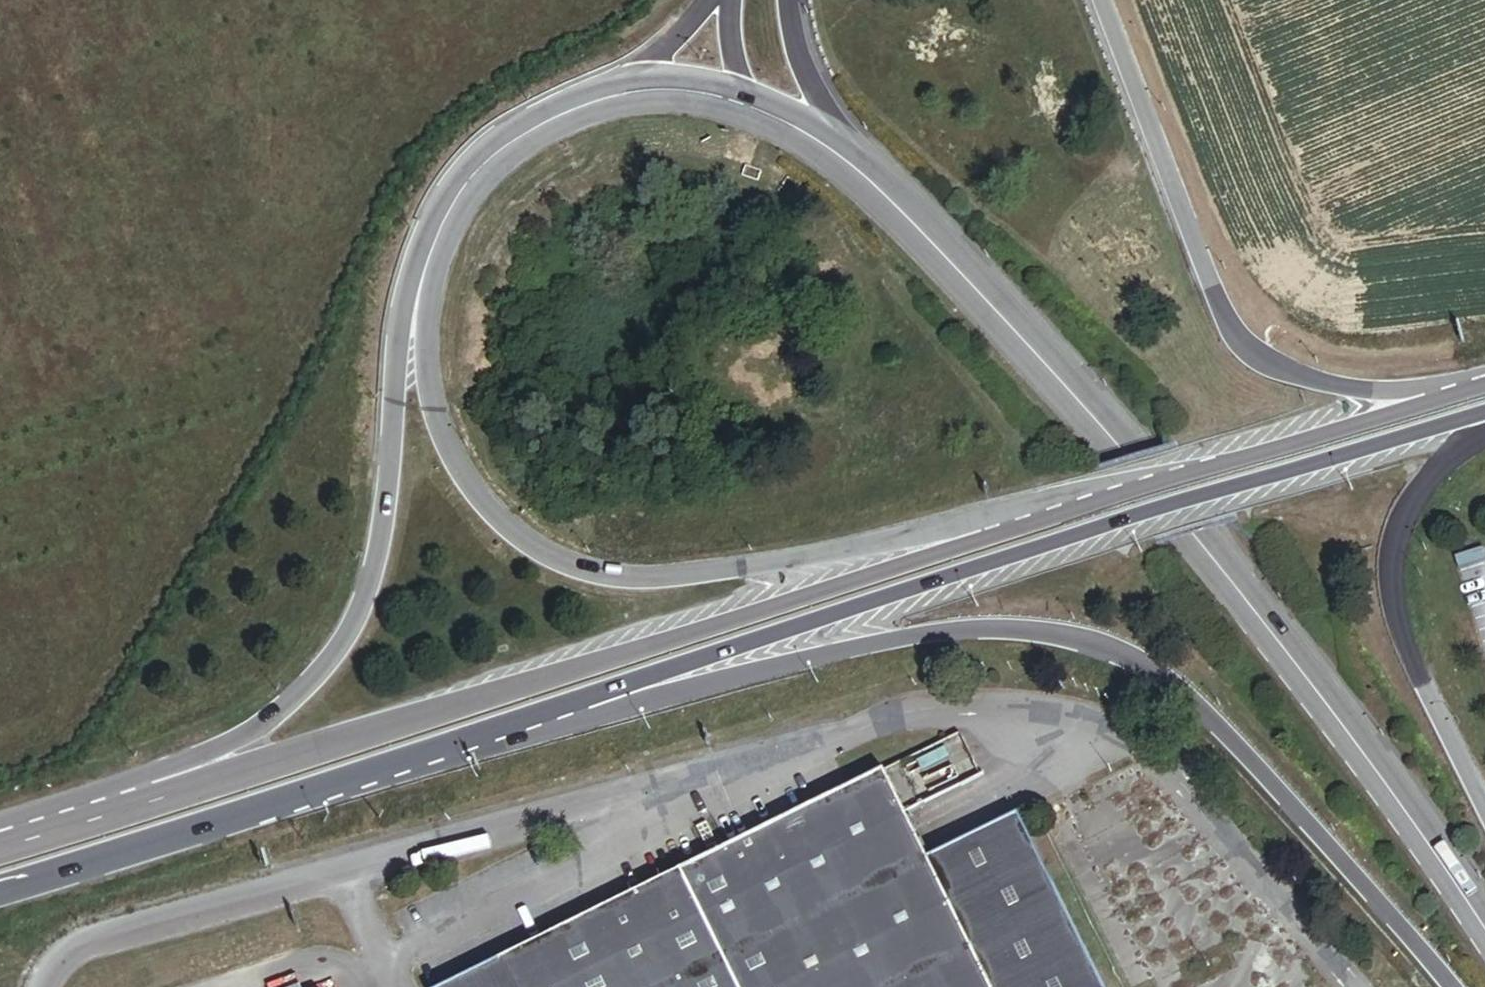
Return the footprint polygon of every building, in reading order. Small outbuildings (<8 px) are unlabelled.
[(1023,817),(931,862),(885,771),(453,986),(1108,986),(1023,817)]
